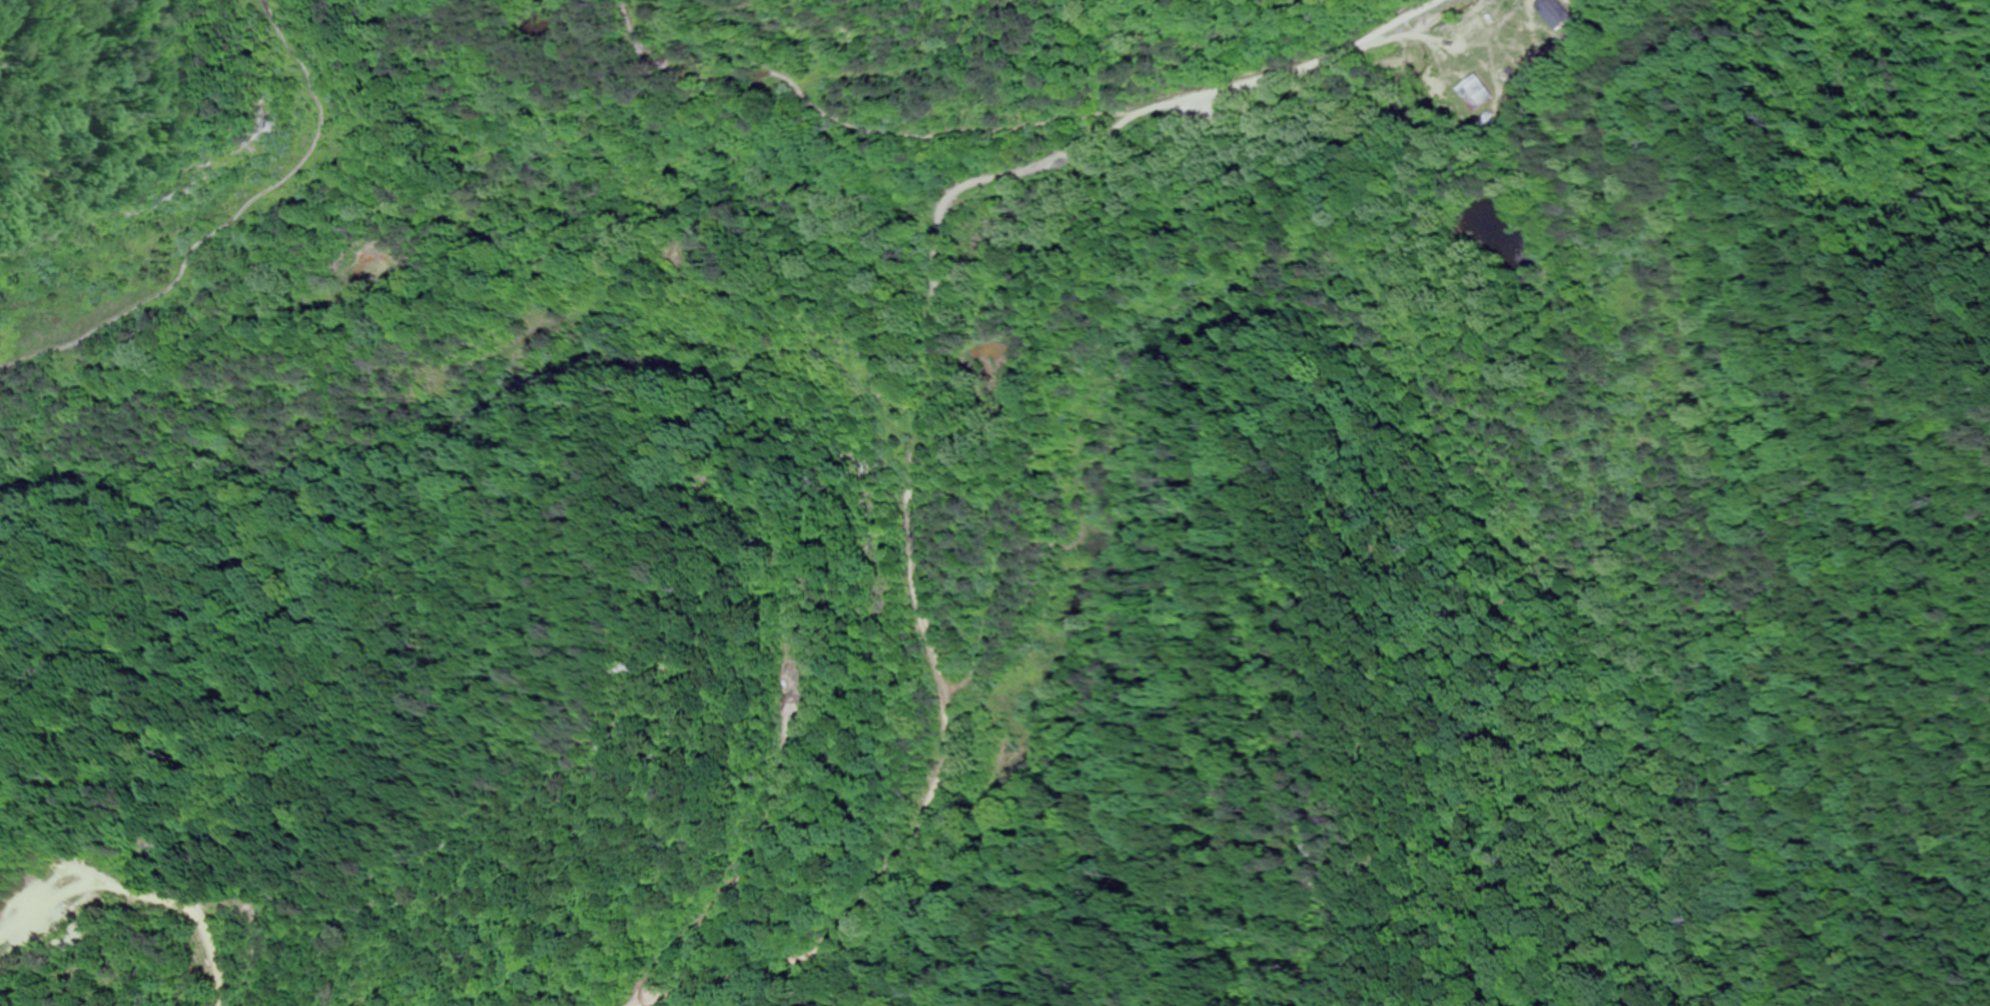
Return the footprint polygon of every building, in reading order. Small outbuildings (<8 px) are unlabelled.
[(1558,31),(1574,18),(1559,0),(1544,0),(1537,6),(1558,31)] [(1477,113),(1496,97),(1478,74),(1459,89),(1477,113)]
